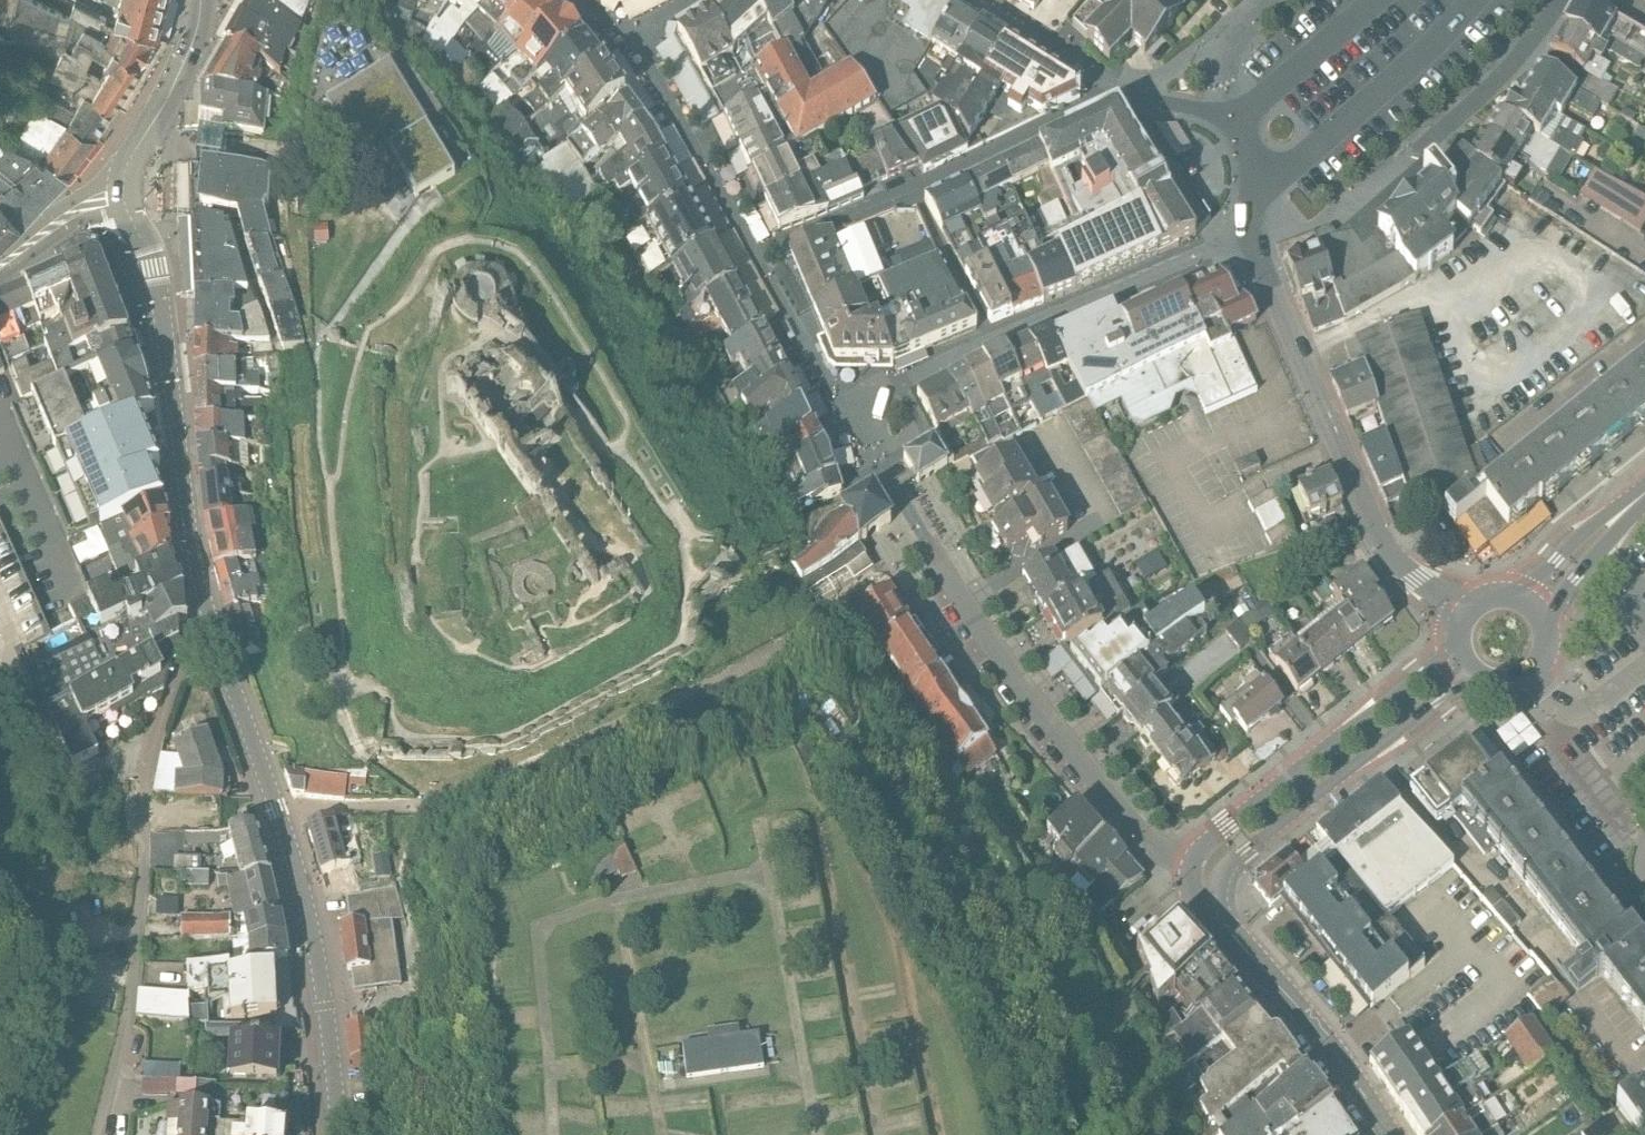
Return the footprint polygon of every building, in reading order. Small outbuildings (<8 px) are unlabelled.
[(67,0),(0,0),(0,41),(3,43),(18,49),(47,73),(95,90),(117,100),(140,59),(140,60),(143,56),(142,55),(155,34),(118,19),(105,16),(89,6),(67,0)] [(157,32),(162,11),(165,0),(67,0),(89,6),(105,16),(118,19),(155,34),(156,34),(157,32)] [(245,18),(244,20),(271,34),(268,43),(287,49),(287,50),(295,54),(307,55),(308,40),(299,35),(304,28),(305,26),(258,0),(255,0),(245,18)] [(318,0),(317,0),(258,0),(305,26),(304,28),(312,33),(318,0)] [(364,3),(384,11),(387,0),(364,0),(364,3)] [(404,34),(418,0),(387,0),(384,11),(398,20),(396,27),(404,34)] [(404,34),(418,43),(441,11),(448,0),(418,0),(404,34)] [(441,11),(418,43),(435,57),(479,13),(489,0),(448,0),(441,11)] [(435,57),(455,69),(459,66),(461,64),(504,29),(534,0),(491,0),(491,1),(490,0),(489,0),(479,13),(435,57)] [(561,15),(545,0),(534,0),(504,29),(461,64),(478,84),(561,15)] [(711,13),(733,51),(730,52),(743,76),(753,70),(783,53),(773,33),(752,0),(726,0),(712,13),(711,13)] [(819,24),(801,0),(752,0),(773,33),(783,53),(797,80),(819,68),(806,44),(819,24)] [(819,24),(820,22),(831,0),(801,0),(819,24)] [(826,33),(837,49),(836,49),(851,70),(877,107),(886,119),(888,118),(887,118),(910,107),(927,97),(911,80),(956,9),(952,6),(952,7),(942,0),(858,0),(826,33)] [(1034,10),(1040,0),(1019,0),(1034,10)] [(1162,35),(1128,0),(1123,0),(1108,15),(1094,2),(1073,24),(1110,60),(1131,39),(1145,53),(1162,35)] [(1162,35),(1180,17),(1166,3),(1169,0),(1128,0),(1162,35)] [(1608,54),(1639,71),(1644,61),(1644,62),(1644,37),(1581,0),(1564,28),(1608,53),(1608,54)] [(932,105),(933,104),(982,25),(956,9),(911,80),(927,97),(932,105)] [(681,38),(713,94),(736,81),(736,80),(739,78),(743,76),(730,52),(733,51),(711,13),(683,29),(681,38)] [(538,76),(584,41),(562,15),(561,15),(478,84),(497,109),(497,108),(538,76)] [(268,43),(271,34),(244,20),(228,48),(262,52),(261,57),(290,78),(295,54),(287,50),(287,49),(268,43)] [(959,121),(1008,42),(982,25),(933,104),(959,120),(959,121)] [(1540,69),(1601,105),(1609,109),(1619,92),(1602,82),(1611,67),(1602,62),(1608,54),(1608,53),(1564,28),(1540,69)] [(601,63),(584,41),(538,76),(497,108),(497,109),(486,120),(507,142),(601,63)] [(1019,127),(1042,116),(1080,98),(1080,87),(1042,63),(1008,42),(959,121),(965,131),(964,131),(970,142),(987,115),(1000,123),(990,139),(991,141),(1019,127)] [(228,48),(205,88),(238,92),(286,97),(290,78),(261,57),(262,52),(228,48)] [(877,107),(851,70),(828,83),(824,75),(802,88),(797,80),(783,53),(753,70),(767,95),(786,129),(799,151),(816,142),(815,141),(857,117),(858,118),(877,107)] [(603,62),(601,63),(507,142),(529,174),(545,160),(544,157),(568,141),(584,130),(628,98),(603,62)] [(1601,105),(1540,69),(1525,96),(1562,117),(1569,106),(1593,119),(1601,105)] [(753,70),(743,76),(739,78),(736,80),(736,81),(713,94),(725,115),(725,116),(767,95),(753,70)] [(117,100),(95,90),(47,73),(41,89),(77,103),(74,107),(53,99),(49,110),(63,114),(74,117),(101,124),(117,100)] [(427,128),(425,129),(394,78),(339,112),(385,187),(403,176),(416,198),(427,192),(455,175),(427,128)] [(238,92),(205,88),(203,88),(201,130),(205,130),(224,131),(224,129),(265,134),(265,136),(280,138),(282,122),(285,100),(286,97),(238,92)] [(767,95),(725,116),(741,150),(786,129),(767,95)] [(1562,117),(1525,96),(1521,103),(1515,99),(1505,118),(1569,155),(1568,157),(1574,160),(1584,143),(1564,131),(1569,123),(1561,118),(1562,117)] [(584,130),(568,141),(578,154),(583,162),(621,138),(622,133),(644,118),(628,98),(584,130)] [(0,99),(0,116),(11,120),(17,105),(0,99)] [(895,131),(919,164),(918,165),(924,173),(968,152),(959,133),(964,131),(965,131),(959,121),(959,120),(933,104),(932,105),(926,108),(930,114),(896,130),(895,131)] [(888,118),(886,119),(877,107),(858,118),(873,156),(870,157),(880,181),(918,165),(919,164),(895,131),(896,130),(888,118)] [(63,114),(49,110),(48,114),(37,108),(27,126),(17,142),(38,148),(46,154),(65,172),(69,168),(96,132),(101,124),(74,117),(63,114)] [(1179,245),(1186,241),(1196,237),(1195,237),(1211,219),(1155,129),(1153,127),(1123,108),(1118,111),(1117,110),(1039,147),(1064,200),(1043,212),(1025,221),(1006,232),(1019,260),(1022,259),(1028,270),(1059,254),(1076,291),(1175,246),(1175,247),(1179,245)] [(1569,155),(1505,118),(1500,115),(1487,137),(1519,157),(1555,178),(1568,157),(1569,155)] [(545,160),(529,174),(564,211),(599,189),(609,184),(665,152),(653,131),(644,118),(622,133),(621,138),(628,150),(592,176),(583,162),(578,154),(568,141),(544,157),(545,160)] [(786,129),(741,150),(752,172),(786,156),(787,157),(799,151),(786,129)] [(1470,160),(1503,183),(1504,183),(1508,185),(1519,167),(1515,165),(1519,157),(1487,137),(1485,136),(1470,160)] [(228,154),(230,141),(205,137),(203,150),(201,163),(206,164),(226,167),(228,154)] [(65,172),(46,154),(38,148),(17,142),(15,144),(0,140),(0,183),(4,187),(1,190),(23,217),(65,172)] [(752,172),(766,201),(846,167),(846,166),(840,154),(825,159),(816,142),(799,151),(787,157),(786,156),(752,172)] [(1039,147),(1025,154),(1002,165),(1015,189),(1037,178),(1045,196),(1038,199),(1043,212),(1064,200),(1039,147)] [(299,163),(280,160),(278,175),(283,176),(283,174),(316,180),(320,154),(301,151),(299,163)] [(638,195),(676,173),(665,152),(609,184),(609,186),(616,183),(620,190),(633,184),(638,195)] [(1316,237),(1326,267),(1346,322),(1401,290),(1453,252),(1451,249),(1470,228),(1486,238),(1498,221),(1488,213),(1506,188),(1502,186),(1503,183),(1470,160),(1462,154),(1439,178),(1431,169),(1430,169),(1426,164),(1425,164),(1424,163),(1423,163),(1422,164),(1421,164),(1420,165),(1401,182),(1336,237),(1330,231),(1329,230),(1328,230),(1327,230),(1325,230),(1316,237)] [(880,181),(870,157),(846,166),(846,167),(766,202),(772,214),(780,231),(817,218),(864,198),(860,190),(880,181)] [(964,183),(981,217),(986,226),(992,240),(1004,233),(997,218),(1022,206),(1014,189),(1015,189),(1002,165),(964,183)] [(270,244),(262,204),(267,202),(268,179),(205,170),(200,213),(213,214),(214,207),(231,209),(238,210),(247,246),(248,250),(270,244)] [(1641,233),(1644,226),(1644,200),(1614,183),(1594,171),(1579,195),(1641,233)] [(676,173),(638,195),(614,211),(626,231),(629,230),(688,194),(676,173)] [(962,225),(981,217),(964,183),(945,192),(962,225)] [(23,217),(1,190),(0,191),(0,240),(23,217)] [(943,234),(962,225),(945,192),(925,201),(943,234)] [(713,238),(688,193),(688,194),(629,230),(650,273),(713,238)] [(195,293),(197,296),(235,292),(248,291),(231,235),(226,235),(225,224),(202,220),(200,220),(195,220),(192,221),(191,223),(195,293)] [(328,226),(315,226),(315,245),(330,244),(328,226)] [(788,249),(801,279),(873,249),(872,247),(880,243),(874,229),(837,243),(833,232),(817,238),(788,249)] [(1014,315),(1044,303),(1028,270),(1022,259),(1019,260),(1006,232),(1004,233),(992,240),(985,243),(978,247),(1014,315)] [(1302,300),(1314,332),(1346,322),(1326,267),(1316,237),(1315,235),(1314,235),(1314,236),(1283,247),(1289,264),(1287,264),(1297,292),(1300,301),(1302,300)] [(707,297),(737,281),(713,238),(650,273),(661,294),(664,292),(675,313),(707,297)] [(65,317),(41,325),(49,346),(6,362),(17,391),(23,404),(32,400),(77,380),(69,358),(99,344),(100,348),(129,336),(104,281),(116,277),(108,252),(102,243),(92,239),(91,239),(81,240),(56,254),(63,272),(72,296),(65,317)] [(284,280),(270,244),(248,250),(261,287),(262,289),(284,280)] [(978,247),(957,259),(992,323),(1014,315),(978,247)] [(801,279),(814,310),(855,292),(856,293),(896,277),(896,276),(888,257),(878,262),(873,249),(801,279)] [(1028,270),(1044,303),(1076,291),(1059,254),(1028,270)] [(488,260),(466,270),(451,297),(464,310),(484,313),(505,312),(519,301),(505,272),(488,260)] [(938,260),(896,276),(896,277),(856,293),(855,292),(814,310),(825,336),(847,326),(851,336),(871,328),(870,327),(878,324),(913,307),(923,327),(966,309),(938,260)] [(63,272),(26,288),(41,325),(65,317),(72,296),(63,272)] [(1241,295),(1234,299),(1219,275),(1204,282),(1157,303),(1156,301),(1147,305),(1148,308),(1116,323),(1112,312),(1055,337),(1054,338),(1068,367),(1084,400),(1089,397),(1096,409),(1098,413),(1122,401),(1131,422),(1144,426),(1171,413),(1177,398),(1186,394),(1200,399),(1206,412),(1255,390),(1251,383),(1232,341),(1231,341),(1228,333),(1257,320),(1241,295)] [(284,280),(262,289),(270,313),(271,314),(295,306),(284,280)] [(670,321),(680,340),(719,319),(750,303),(737,281),(707,297),(675,313),(677,317),(670,321)] [(26,288),(0,300),(0,339),(1,342),(0,343),(0,346),(6,362),(49,346),(41,325),(26,288)] [(197,296),(197,315),(196,339),(241,336),(241,340),(250,339),(270,337),(262,315),(251,291),(248,292),(248,291),(235,292),(197,296)] [(693,365),(698,362),(762,326),(750,303),(719,319),(680,340),(693,365)] [(295,306),(271,314),(280,336),(285,350),(305,344),(300,324),(309,322),(308,310),(296,310),(295,306)] [(923,327),(913,307),(878,324),(894,362),(977,329),(966,309),(923,327)] [(1384,431),(1408,495),(1406,496),(1411,509),(1412,509),(1477,483),(1476,481),(1465,451),(1417,318),(1355,340),(1356,342),(1346,346),(1351,363),(1362,360),(1364,369),(1363,369),(1376,407),(1377,406),(1386,430),(1384,431)] [(847,326),(825,336),(826,338),(827,337),(834,353),(836,352),(838,356),(839,357),(844,358),(844,360),(877,361),(878,362),(883,361),(892,361),(893,363),(894,362),(878,324),(870,327),(871,328),(851,336),(847,326)] [(698,362),(715,391),(779,355),(764,326),(762,326),(698,362)] [(1084,400),(1068,367),(1054,338),(1055,337),(1051,329),(1030,339),(1052,382),(1053,382),(1066,409),(1084,400)] [(69,358),(77,380),(135,355),(129,336),(100,348),(99,344),(69,358)] [(241,336),(196,339),(195,368),(220,368),(238,364),(237,355),(236,347),(231,347),(230,342),(241,340),(241,336)] [(250,339),(252,356),(248,356),(248,355),(237,355),(238,364),(248,363),(276,354),(275,352),(270,337),(250,339)] [(1030,339),(1006,349),(1005,350),(1021,382),(1022,381),(1028,393),(1027,394),(1042,422),(1055,415),(1041,388),(1052,382),(1030,339)] [(530,624),(636,558),(625,542),(605,554),(535,447),(555,433),(544,421),(523,435),(481,371),(488,364),(502,358),(514,361),(535,371),(555,397),(569,391),(559,373),(554,369),(532,350),(516,345),(499,345),(487,349),(472,357),(457,367),(587,563),(576,569),(568,566),(550,548),(540,546),(531,548),(516,561),(513,569),(513,585),(522,603),(517,608),(530,624)] [(1021,382),(1005,350),(1006,349),(1005,347),(963,369),(986,413),(987,413),(992,422),(993,422),(1025,406),(1021,397),(1027,394),(1028,393),(1022,381),(1021,382)] [(32,400),(44,427),(56,454),(67,449),(139,417),(154,410),(145,382),(135,355),(77,380),(32,400)] [(724,409),(729,406),(751,393),(789,373),(779,355),(715,391),(724,409)] [(1513,467),(1541,502),(1644,419),(1644,362),(1513,467)] [(220,368),(195,368),(196,393),(240,393),(240,391),(260,390),(259,374),(248,374),(248,363),(238,364),(220,368)] [(988,448),(1003,441),(998,430),(993,422),(992,422),(987,413),(986,413),(963,369),(948,378),(946,379),(962,411),(966,408),(973,421),(983,442),(986,449),(988,448)] [(1333,382),(1348,418),(1376,407),(1363,369),(1333,382)] [(729,406),(743,433),(803,401),(789,373),(751,393),(729,406)] [(956,430),(973,421),(966,408),(962,411),(946,379),(931,387),(951,422),(956,430)] [(951,422),(931,387),(918,394),(935,425),(942,438),(956,430),(951,422)] [(240,393),(196,393),(197,419),(236,418),(257,417),(276,394),(261,394),(261,398),(241,398),(240,393)] [(1067,410),(1063,412),(1069,424),(1096,409),(1089,397),(1084,400),(1066,409),(1067,410)] [(765,449),(814,423),(812,418),(803,401),(743,433),(753,456),(765,449)] [(1096,409),(1069,424),(1076,436),(1102,422),(1097,413),(1098,413),(1096,409)] [(163,497),(152,471),(151,470),(160,466),(151,444),(139,417),(67,449),(77,473),(88,497),(100,525),(101,527),(165,501),(164,500),(163,497)] [(197,419),(197,445),(248,444),(248,442),(258,441),(257,417),(236,418),(197,419)] [(1076,436),(1083,448),(1108,433),(1102,422),(1076,436)] [(768,456),(770,460),(769,460),(769,462),(772,471),(772,473),(781,468),(798,459),(796,453),(822,438),(822,437),(814,423),(765,449),(765,450),(768,456)] [(1382,491),(1387,504),(1406,496),(1408,495),(1384,431),(1361,441),(1361,442),(1366,440),(1369,447),(1362,450),(1381,492),(1382,491)] [(1083,448),(1089,459),(1115,445),(1108,433),(1083,448)] [(789,488),(792,488),(835,470),(830,454),(822,438),(796,453),(798,459),(781,468),(789,488)] [(996,528),(1007,548),(1033,533),(1041,546),(1071,529),(1052,496),(1054,495),(1049,485),(1038,491),(1016,453),(1010,456),(1004,444),(1003,441),(988,448),(986,449),(973,456),(973,457),(982,472),(978,474),(989,493),(983,497),(1000,525),(996,528)] [(929,476),(935,473),(940,470),(947,466),(933,442),(916,452),(904,459),(910,469),(913,473),(919,483),(929,476)] [(973,456),(986,449),(983,442),(967,450),(972,458),(973,457),(973,456)] [(202,483),(228,480),(227,470),(249,468),(248,444),(197,445),(199,459),(202,483)] [(1089,459),(1096,471),(1121,456),(1115,445),(1089,459)] [(1478,447),(1465,451),(1476,481),(1488,476),(1478,447)] [(969,459),(972,458),(967,450),(956,454),(952,457),(956,463),(969,458),(969,459)] [(1096,471),(1102,482),(1128,468),(1124,462),(1121,456),(1096,471)] [(1261,467),(1255,456),(1235,465),(1240,477),(1261,467)] [(1489,544),(1540,503),(1541,502),(1513,467),(1469,502),(1464,497),(1445,513),(1445,514),(1446,513),(1455,524),(1454,525),(1455,526),(1467,516),(1489,544)] [(1102,482),(1109,494),(1134,480),(1128,468),(1102,482)] [(244,480),(234,480),(228,480),(202,483),(206,525),(249,516),(260,514),(258,493),(255,493),(254,470),(244,471),(244,480)] [(835,472),(835,470),(792,488),(799,512),(806,532),(818,527),(812,510),(815,506),(815,501),(842,493),(835,472)] [(1342,502),(1330,475),(1298,490),(1309,517),(1342,502)] [(1109,494),(1116,506),(1141,491),(1134,480),(1109,494)] [(866,499),(850,508),(852,511),(851,511),(865,534),(866,533),(868,537),(883,528),(897,519),(888,503),(882,495),(880,490),(866,499)] [(1278,502),(1272,490),(1248,502),(1254,513),(1256,513),(1278,502)] [(1141,491),(1116,506),(1122,518),(1148,503),(1141,491)] [(171,525),(165,501),(101,527),(104,534),(101,536),(110,554),(167,527),(171,525)] [(1288,523),(1278,502),(1256,513),(1267,534),(1288,523)] [(852,511),(850,508),(849,510),(844,513),(847,518),(817,538),(820,544),(783,568),(800,596),(867,554),(860,542),(868,537),(866,533),(865,534),(851,511),(852,511)] [(1408,529),(1416,522),(1412,509),(1411,509),(1411,511),(1404,517),(1408,529)] [(260,514),(249,516),(206,525),(211,547),(236,543),(237,538),(266,534),(263,514),(260,514)] [(40,691),(22,650),(52,636),(4,531),(0,521),(0,709),(40,691)] [(1293,534),(1288,523),(1267,534),(1265,534),(1271,546),(1293,534)] [(145,567),(174,555),(170,539),(167,527),(110,554),(115,565),(121,579),(145,567)] [(211,547),(216,570),(238,564),(239,562),(268,556),(270,556),(266,534),(237,538),(236,543),(211,547)] [(222,590),(253,581),(259,580),(270,579),(268,556),(239,562),(238,564),(216,570),(222,590)] [(1043,615),(1046,613),(1076,595),(1053,557),(1023,575),(1037,599),(1035,602),(1043,615)] [(36,672),(48,705),(50,710),(101,683),(179,641),(180,624),(188,620),(186,592),(171,560),(128,580),(129,582),(92,598),(69,608),(77,625),(87,648),(36,672)] [(1363,570),(1345,584),(1332,594),(1341,605),(1342,604),(1349,613),(1368,639),(1373,634),(1375,636),(1385,628),(1383,626),(1393,619),(1373,594),(1378,590),(1363,570)] [(1065,646),(1133,614),(1109,578),(1077,596),(1076,595),(1046,613),(1065,646)] [(256,592),(261,590),(259,580),(253,581),(222,590),(228,611),(250,605),(250,604),(258,601),(256,592)] [(913,625),(912,624),(898,605),(901,603),(893,591),(847,617),(868,644),(862,649),(858,644),(848,651),(856,663),(883,646),(913,625)] [(1194,600),(1190,602),(1174,613),(1172,609),(1151,622),(1143,611),(1133,615),(1133,614),(1065,646),(1073,657),(1071,661),(1076,667),(1080,667),(1101,693),(1137,666),(1179,633),(1185,629),(1186,629),(1205,617),(1194,600)] [(1345,657),(1368,639),(1349,613),(1342,604),(1341,605),(1319,623),(1345,657)] [(228,611),(236,634),(256,628),(259,627),(250,605),(228,611)] [(1225,632),(1238,649),(1251,640),(1239,622),(1225,632)] [(912,690),(936,673),(916,644),(925,637),(915,623),(912,624),(913,625),(883,646),(912,690)] [(1345,657),(1319,623),(1294,642),(1320,676),(1345,657)] [(236,634),(243,657),(263,650),(256,628),(236,634)] [(1137,666),(1101,693),(1119,716),(1121,715),(1155,686),(1155,687),(1168,676),(1163,670),(1196,643),(1186,629),(1185,629),(1179,633),(1137,666)] [(1270,656),(1298,693),(1320,676),(1294,642),(1292,639),(1270,656)] [(148,698),(164,690),(179,641),(101,683),(50,710),(49,710),(45,712),(44,711),(23,721),(35,749),(60,737),(74,766),(99,754),(84,723),(134,698),(130,691),(145,684),(146,686),(143,688),(148,698)] [(969,776),(996,755),(940,672),(937,674),(936,673),(912,690),(969,776)] [(1247,734),(1281,706),(1265,685),(1253,695),(1248,689),(1220,711),(1232,726),(1237,721),(1247,734)] [(1142,735),(1166,714),(1179,705),(1170,693),(1164,698),(1155,687),(1155,686),(1121,715),(1132,729),(1135,727),(1142,735)] [(333,694),(324,695),(327,709),(336,707),(333,694)] [(1150,747),(1160,760),(1185,739),(1166,714),(1142,735),(1144,738),(1140,741),(1147,749),(1150,747)] [(177,774),(176,794),(228,797),(228,796),(223,795),(224,779),(229,779),(229,777),(224,777),(208,731),(173,742),(185,774),(177,774)] [(1181,786),(1215,759),(1195,732),(1185,739),(1160,760),(1172,776),(1169,778),(1176,787),(1180,784),(1181,786)] [(1643,943),(1644,943),(1643,942),(1642,942),(1630,927),(1623,933),(1499,774),(1499,773),(1499,772),(1492,778),(1467,745),(1411,789),(1437,823),(1458,806),(1461,810),(1454,815),(1486,856),(1497,848),(1598,977),(1602,974),(1644,1029),(1644,946),(1643,943)] [(306,798),(344,801),(345,796),(351,796),(351,788),(365,788),(367,769),(335,770),(335,773),(308,772),(306,798)] [(306,798),(308,772),(294,772),(284,773),(293,797),(306,798)] [(1380,782),(1341,813),(1359,836),(1398,804),(1380,782)] [(1019,854),(1043,886),(1065,870),(1106,836),(1077,803),(1047,830),(1062,847),(1058,851),(1044,833),(1019,854)] [(1399,803),(1398,804),(1359,836),(1335,854),(1325,863),(1284,897),(1372,1008),(1423,966),(1386,918),(1453,864),(1426,832),(1399,803)] [(1359,836),(1341,813),(1307,840),(1325,863),(1335,854),(1359,836)] [(347,863),(359,860),(351,819),(333,820),(310,827),(316,849),(323,873),(330,899),(343,895),(356,891),(349,866),(348,866),(347,863)] [(211,831),(185,831),(184,848),(211,849),(211,850),(239,850),(238,857),(203,857),(203,872),(210,872),(243,874),(245,880),(247,879),(271,874),(259,830),(211,831)] [(1085,893),(1126,859),(1106,836),(1065,870),(1043,886),(1048,892),(1046,894),(1057,917),(1081,899),(1087,895),(1085,893)] [(622,878),(636,872),(637,871),(627,851),(623,842),(609,849),(604,839),(562,858),(577,891),(619,872),(622,878)] [(1255,889),(1270,908),(1284,897),(1325,863),(1307,840),(1256,880),(1256,879),(1255,889)] [(174,856),(173,871),(200,871),(201,857),(174,856)] [(1144,879),(1126,859),(1085,893),(1087,895),(1081,899),(1096,920),(1126,894),(1144,879)] [(210,886),(210,872),(203,872),(188,872),(188,886),(210,886)] [(282,917),(271,874),(247,879),(257,919),(256,921),(283,923),(282,917)] [(405,918),(396,883),(359,894),(347,897),(351,923),(342,924),(342,925),(348,972),(352,971),(355,991),(401,985),(393,920),(405,918)] [(1492,891),(1482,899),(1511,931),(1521,922),(1504,902),(1502,903),(1492,891)] [(160,912),(180,913),(181,899),(160,898),(160,912)] [(231,917),(204,917),(182,917),(182,941),(231,941),(231,917)] [(286,939),(283,923),(256,921),(257,919),(244,918),(249,943),(286,944),(286,939)] [(1157,931),(1144,942),(1139,954),(1153,981),(1151,982),(1159,1001),(1175,988),(1213,957),(1211,955),(1178,919),(1160,935),(1157,931)] [(286,944),(249,943),(250,962),(288,960),(286,944)] [(1205,1009),(1233,988),(1236,986),(1213,957),(1175,988),(1196,1014),(1205,1009)] [(278,1016),(277,1009),(288,1011),(288,1006),(293,1005),(292,983),(274,983),(274,971),(275,971),(275,970),(230,972),(230,963),(187,965),(189,994),(210,993),(210,1001),(231,1000),(231,1019),(278,1016)] [(1583,988),(1594,977),(1582,964),(1570,974),(1583,988)] [(1540,986),(1556,1008),(1569,998),(1551,977),(1540,986)] [(1528,995),(1544,1016),(1556,1008),(1540,986),(1528,995)] [(1223,1039),(1256,1017),(1233,988),(1205,1009),(1196,1014),(1182,1024),(1171,1031),(1173,1032),(1183,1045),(1180,1047),(1191,1062),(1223,1039)] [(189,996),(139,991),(136,1017),(189,1022),(188,1003),(190,1003),(189,996)] [(208,1008),(189,1009),(192,1022),(209,1024),(208,1008)] [(1165,1028),(1171,1031),(1182,1024),(1174,1011),(1164,1018),(1165,1028)] [(1272,1034),(1270,1035),(1256,1017),(1223,1039),(1236,1057),(1207,1076),(1208,1078),(1200,1083),(1208,1096),(1200,1101),(1211,1120),(1214,1118),(1223,1131),(1255,1110),(1286,1087),(1305,1071),(1279,1035),(1278,1034),(1276,1033),(1274,1033),(1272,1034)] [(209,1033),(228,1035),(229,1023),(210,1021),(209,1033)] [(1558,1059),(1534,1023),(1532,1021),(1504,1040),(1530,1077),(1558,1059)] [(368,1024),(348,1027),(352,1058),(355,1057),(357,1073),(372,1071),(370,1055),(372,1055),(368,1024)] [(683,1044),(687,1077),(764,1067),(760,1034),(683,1044)] [(277,1078),(280,1041),(234,1039),(232,1075),(277,1078)] [(1408,1039),(1371,1064),(1370,1065),(1400,1109),(1439,1083),(1408,1039)] [(1439,1083),(1400,1109),(1417,1134),(1442,1134),(1483,1107),(1493,1101),(1480,1079),(1489,1073),(1479,1058),(1439,1083)] [(181,1066),(145,1064),(144,1077),(181,1080),(181,1066)] [(1305,1071),(1286,1087),(1255,1110),(1223,1131),(1218,1134),(1292,1134),(1333,1105),(1305,1071)] [(190,1098),(191,1083),(178,1082),(177,1097),(190,1098)] [(204,1084),(191,1083),(190,1098),(203,1099),(204,1084)] [(1640,1134),(1644,1134),(1644,1090),(1636,1097),(1632,1092),(1616,1105),(1640,1134)] [(1584,1099),(1573,1106),(1589,1129),(1581,1134),(1609,1134),(1600,1121),(1584,1099)] [(182,1104),(179,1134),(207,1134),(208,1119),(209,1106),(182,1104)] [(1333,1106),(1334,1106),(1333,1105),(1292,1134),(1352,1134),(1333,1106)] [(1442,1134),(1487,1134),(1497,1128),(1483,1107),(1442,1134)] [(207,1134),(286,1134),(286,1128),(208,1119),(207,1134)]
